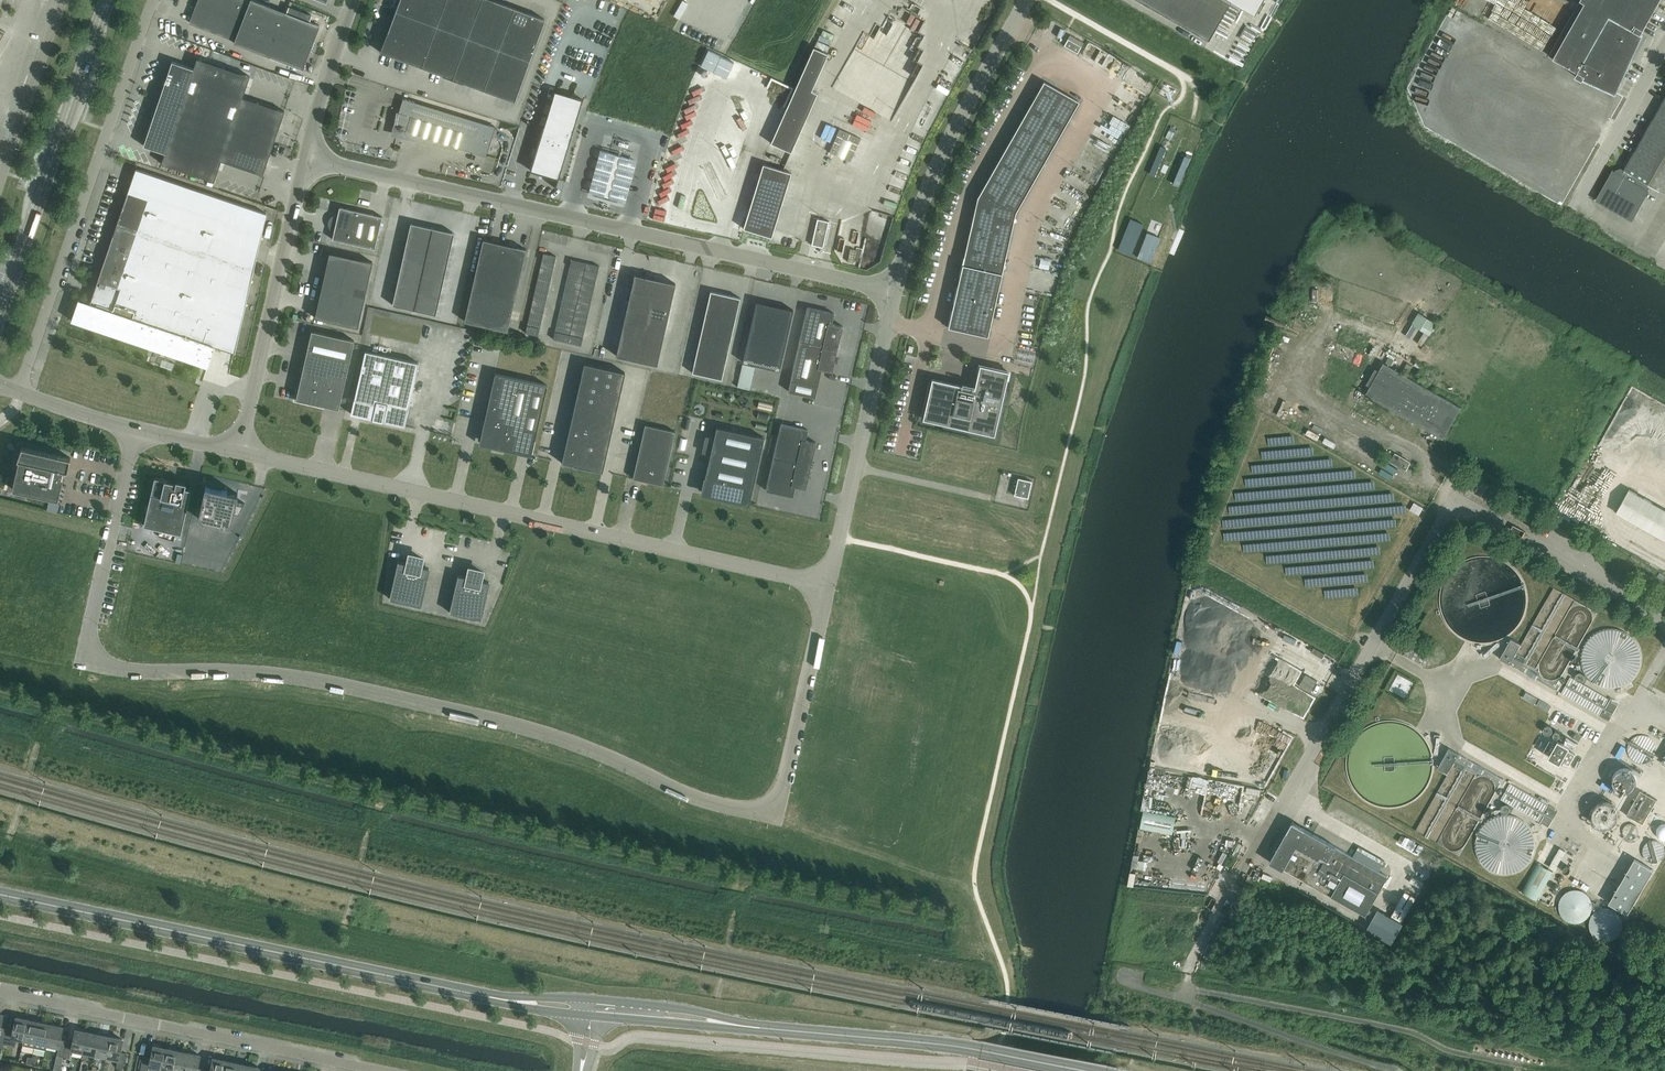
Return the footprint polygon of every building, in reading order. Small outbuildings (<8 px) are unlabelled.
[(246,0),(193,0),(191,6),(195,7),(190,22),(234,40),(233,42),(302,69),(319,25),(254,0),(250,0),(249,1),(246,0)] [(493,0),(399,0),(380,52),(514,102),(545,19),(493,0)] [(1230,1),(1228,0),(1138,0),(1207,40),(1230,1)] [(1230,1),(1253,14),(1261,0),(1228,0),(1230,1)] [(1548,55),(1577,72),(1575,76),(1582,80),(1583,78),(1615,93),(1631,59),(1626,58),(1638,33),(1640,34),(1660,0),(1580,0),(1548,55)] [(896,3),(891,18),(904,23),(909,8),(896,3)] [(910,12),(904,22),(909,25),(915,15),(910,12)] [(1081,47),(1067,39),(1063,46),(1077,54),(1081,47)] [(813,47),(797,84),(811,90),(827,54),(813,47)] [(249,76),(196,58),(193,68),(172,61),(161,93),(163,94),(160,104),(157,103),(143,145),(164,153),(161,163),(214,181),(221,160),(262,174),(284,111),(242,97),(249,76)] [(1045,72),(1054,76),(1057,70),(1047,66),(1045,72)] [(1015,212),(1078,101),(1043,81),(977,197),(964,256),(963,256),(947,327),(987,336),(1005,260),(1004,260),(1015,212)] [(585,100),(557,91),(533,170),(561,179),(585,100)] [(1632,154),(1633,154),(1624,169),(1619,171),(1617,173),(1613,171),(1597,200),(1631,219),(1649,187),(1647,186),(1649,184),(1664,193),(1664,97),(1632,154)] [(462,133),(458,147),(486,156),(495,126),(402,98),(398,113),(462,133)] [(1101,106),(1097,111),(1104,117),(1108,113),(1101,106)] [(1103,152),(1106,148),(1095,142),(1092,146),(1103,152)] [(615,155),(603,197),(609,199),(621,156),(615,155)] [(762,164),(743,228),(771,237),(791,173),(762,164)] [(207,367),(222,323),(239,329),(233,352),(235,353),(266,213),(135,169),(89,303),(78,299),(71,321),(72,321),(201,365),(202,364),(201,364),(208,344),(214,346),(207,367)] [(382,217),(339,207),(332,239),(375,249),(382,217)] [(817,218),(811,245),(822,247),(828,221),(817,218)] [(1142,224),(1130,219),(1117,250),(1130,255),(1142,224)] [(435,315),(438,303),(454,233),(410,223),(392,305),(435,315)] [(1146,232),(1137,257),(1149,262),(1159,237),(1146,232)] [(507,331),(514,299),(526,249),(482,239),(464,321),(507,331)] [(314,317),(356,327),(358,327),(372,262),(329,252),(314,317)] [(555,256),(543,253),(525,333),(537,335),(555,256)] [(1042,266),(1044,258),(1034,255),(1032,263),(1042,266)] [(580,345),(598,266),(570,259),(552,339),(580,345)] [(615,356),(656,365),(675,283),(634,274),(615,356)] [(721,379),(740,298),(710,291),(691,373),(721,379)] [(793,310),(756,301),(742,362),(779,370),(793,310)] [(807,307),(799,340),(837,349),(842,326),(831,323),(834,313),(807,307)] [(295,399),(338,409),(354,340),(311,330),(295,399)] [(372,335),(369,348),(375,350),(378,337),(372,335)] [(399,341),(381,337),(378,349),(396,354),(399,341)] [(832,371),(837,349),(799,340),(788,391),(815,397),(821,369),(832,371)] [(408,408),(418,363),(365,351),(354,399),(375,404),(371,420),(373,420),(374,419),(381,420),(380,422),(383,422),(383,421),(404,426),(408,408)] [(1443,438),(1461,407),(1383,362),(1379,370),(1370,386),(1365,394),(1370,396),(1369,398),(1373,400),(1374,399),(1443,438)] [(584,363),(561,463),(602,472),(624,372),(584,363)] [(931,379),(922,419),(993,435),(1008,371),(979,365),(974,388),(931,379)] [(531,456),(547,385),(494,373),(481,433),(482,433),(480,441),(531,452),(530,456),(531,456)] [(446,435),(449,422),(436,419),(433,432),(446,435)] [(780,424),(773,457),(810,465),(815,442),(805,440),(807,430),(780,424)] [(675,431),(644,425),(632,478),(662,485),(675,431)] [(763,437),(716,427),(701,491),(748,502),(747,505),(748,505),(763,437)] [(65,477),(64,477),(63,477),(64,470),(67,471),(70,458),(21,447),(17,459),(19,460),(12,489),(58,499),(62,479),(64,480),(64,479),(65,479),(65,478),(65,477)] [(810,465),(773,457),(765,490),(792,496),(795,486),(805,488),(810,465)] [(149,483),(149,466),(141,466),(141,482),(149,483)] [(175,483),(167,482),(167,480),(154,477),(143,525),(181,534),(191,489),(184,488),(186,482),(176,479),(175,483)] [(1031,481),(1017,478),(1014,495),(1027,498),(1031,481)] [(244,503),(240,505),(235,504),(237,493),(205,486),(198,518),(230,526),(233,513),(238,515),(244,503)] [(1629,489),(1616,512),(1664,540),(1664,510),(1629,489)] [(407,534),(421,535),(421,525),(407,525),(407,534)] [(397,561),(389,599),(421,606),(429,569),(420,567),(421,562),(423,562),(424,559),(407,555),(406,559),(407,559),(406,563),(397,561)] [(482,576),(483,573),(467,569),(466,573),(467,573),(466,577),(458,575),(449,613),(481,620),(489,583),(480,581),(481,576),(482,576)] [(1589,618),(1569,667),(1619,687),(1639,638),(1589,618)] [(1501,657),(1512,638),(1502,632),(1490,651),(1501,657)] [(1310,641),(1303,653),(1315,660),(1321,648),(1310,641)] [(1562,671),(1553,688),(1593,710),(1602,693),(1562,671)] [(1431,763),(1441,768),(1451,747),(1440,742),(1431,763)] [(1500,799),(1547,826),(1548,827),(1558,810),(1509,783),(1500,799)] [(1640,790),(1629,810),(1626,815),(1643,824),(1657,799),(1640,790)] [(1586,816),(1584,817),(1587,828),(1613,821),(1605,794),(1582,800),(1586,816)] [(1176,817),(1143,810),(1140,828),(1173,834),(1176,817)] [(1528,851),(1529,841),(1522,820),(1504,812),(1498,812),(1479,817),(1471,837),(1471,847),(1474,857),(1501,868),(1505,867),(1508,858),(1520,863),(1523,863),(1528,851)] [(1292,822),(1269,862),(1331,897),(1332,896),(1366,915),(1378,893),(1379,893),(1388,876),(1335,847),(1335,846),(1305,829),(1292,822)] [(1627,825),(1627,822),(1618,822),(1618,837),(1631,837),(1631,825),(1627,825)] [(1627,914),(1653,869),(1634,858),(1628,869),(1608,903),(1627,914)] [(1537,862),(1527,882),(1542,890),(1553,871),(1537,862)] [(1585,910),(1585,895),(1577,895),(1577,891),(1557,891),(1557,910),(1585,910)] [(1405,892),(1404,892),(1392,915),(1397,917),(1409,895),(1409,894),(1405,892)] [(1415,898),(1411,895),(1410,895),(1397,918),(1402,921),(1415,898)] [(1605,907),(1585,908),(1588,933),(1608,931),(1605,907)] [(1392,942),(1403,923),(1378,909),(1367,928),(1392,942)] [(17,1038),(23,1039),(27,1019),(15,1017),(12,1031),(6,1030),(3,1044),(15,1046),(17,1038)] [(22,1045),(34,1047),(39,1022),(27,1019),(23,1039),(22,1045)] [(46,1044),(51,1024),(39,1022),(34,1047),(45,1050),(46,1044)] [(63,1027),(51,1024),(46,1044),(58,1046),(56,1055),(63,1056),(66,1043),(60,1041),(63,1027)] [(72,1044),(66,1043),(63,1056),(69,1057),(71,1049),(83,1051),(87,1032),(75,1029),(72,1044)] [(94,1054),(98,1034),(87,1032),(83,1051),(81,1058),(86,1059),(87,1052),(94,1054)] [(110,1037),(98,1034),(94,1054),(106,1056),(110,1037)] [(122,1039),(110,1037),(106,1056),(118,1059),(116,1067),(122,1069),(125,1055),(119,1054),(122,1039)] [(164,1048),(152,1045),(149,1060),(142,1058),(140,1070),(160,1070),(160,1067),(164,1048)] [(172,1070),(176,1050),(164,1048),(160,1067),(172,1070)] [(188,1053),(176,1050),(172,1070),(178,1070),(184,1070),(188,1053)] [(197,1070),(200,1055),(188,1053),(184,1070),(203,1070),(197,1070)] [(224,1060),(212,1058),(209,1070),(222,1070),(224,1060)] [(222,1070),(234,1070),(236,1063),(224,1060),(222,1070)] [(247,1065),(236,1063),(234,1070),(246,1070),(247,1065)]
